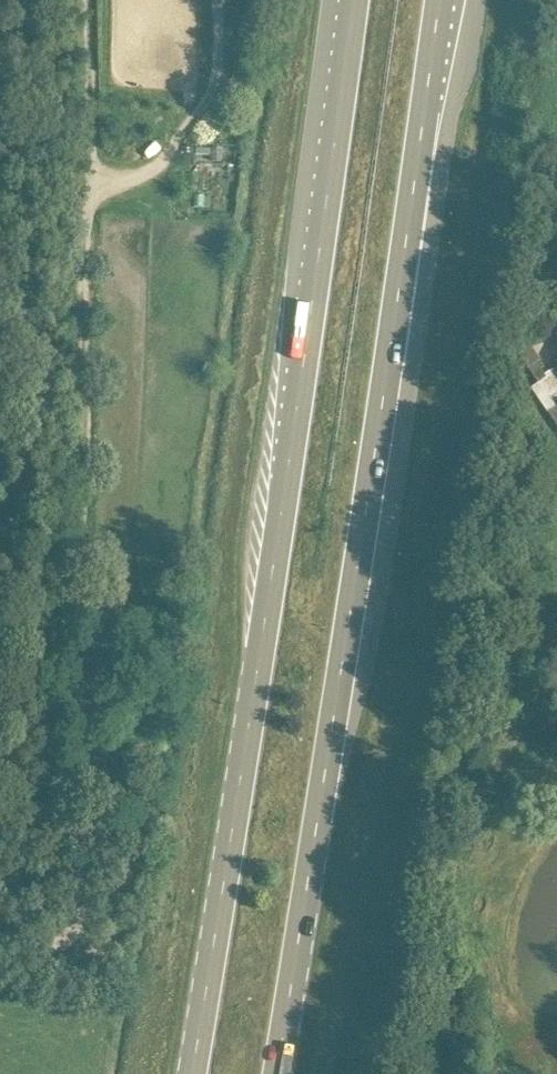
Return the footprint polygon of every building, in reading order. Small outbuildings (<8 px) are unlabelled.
[(537,362),(528,368),(538,383),(536,384),(537,386),(546,380),(544,376),(546,375),(537,362)] [(546,375),(544,376),(546,380),(537,386),(536,384),(531,388),(541,403),(556,392),(556,391),(546,375)] [(556,426),(556,412),(555,409),(548,413),(556,426)]
